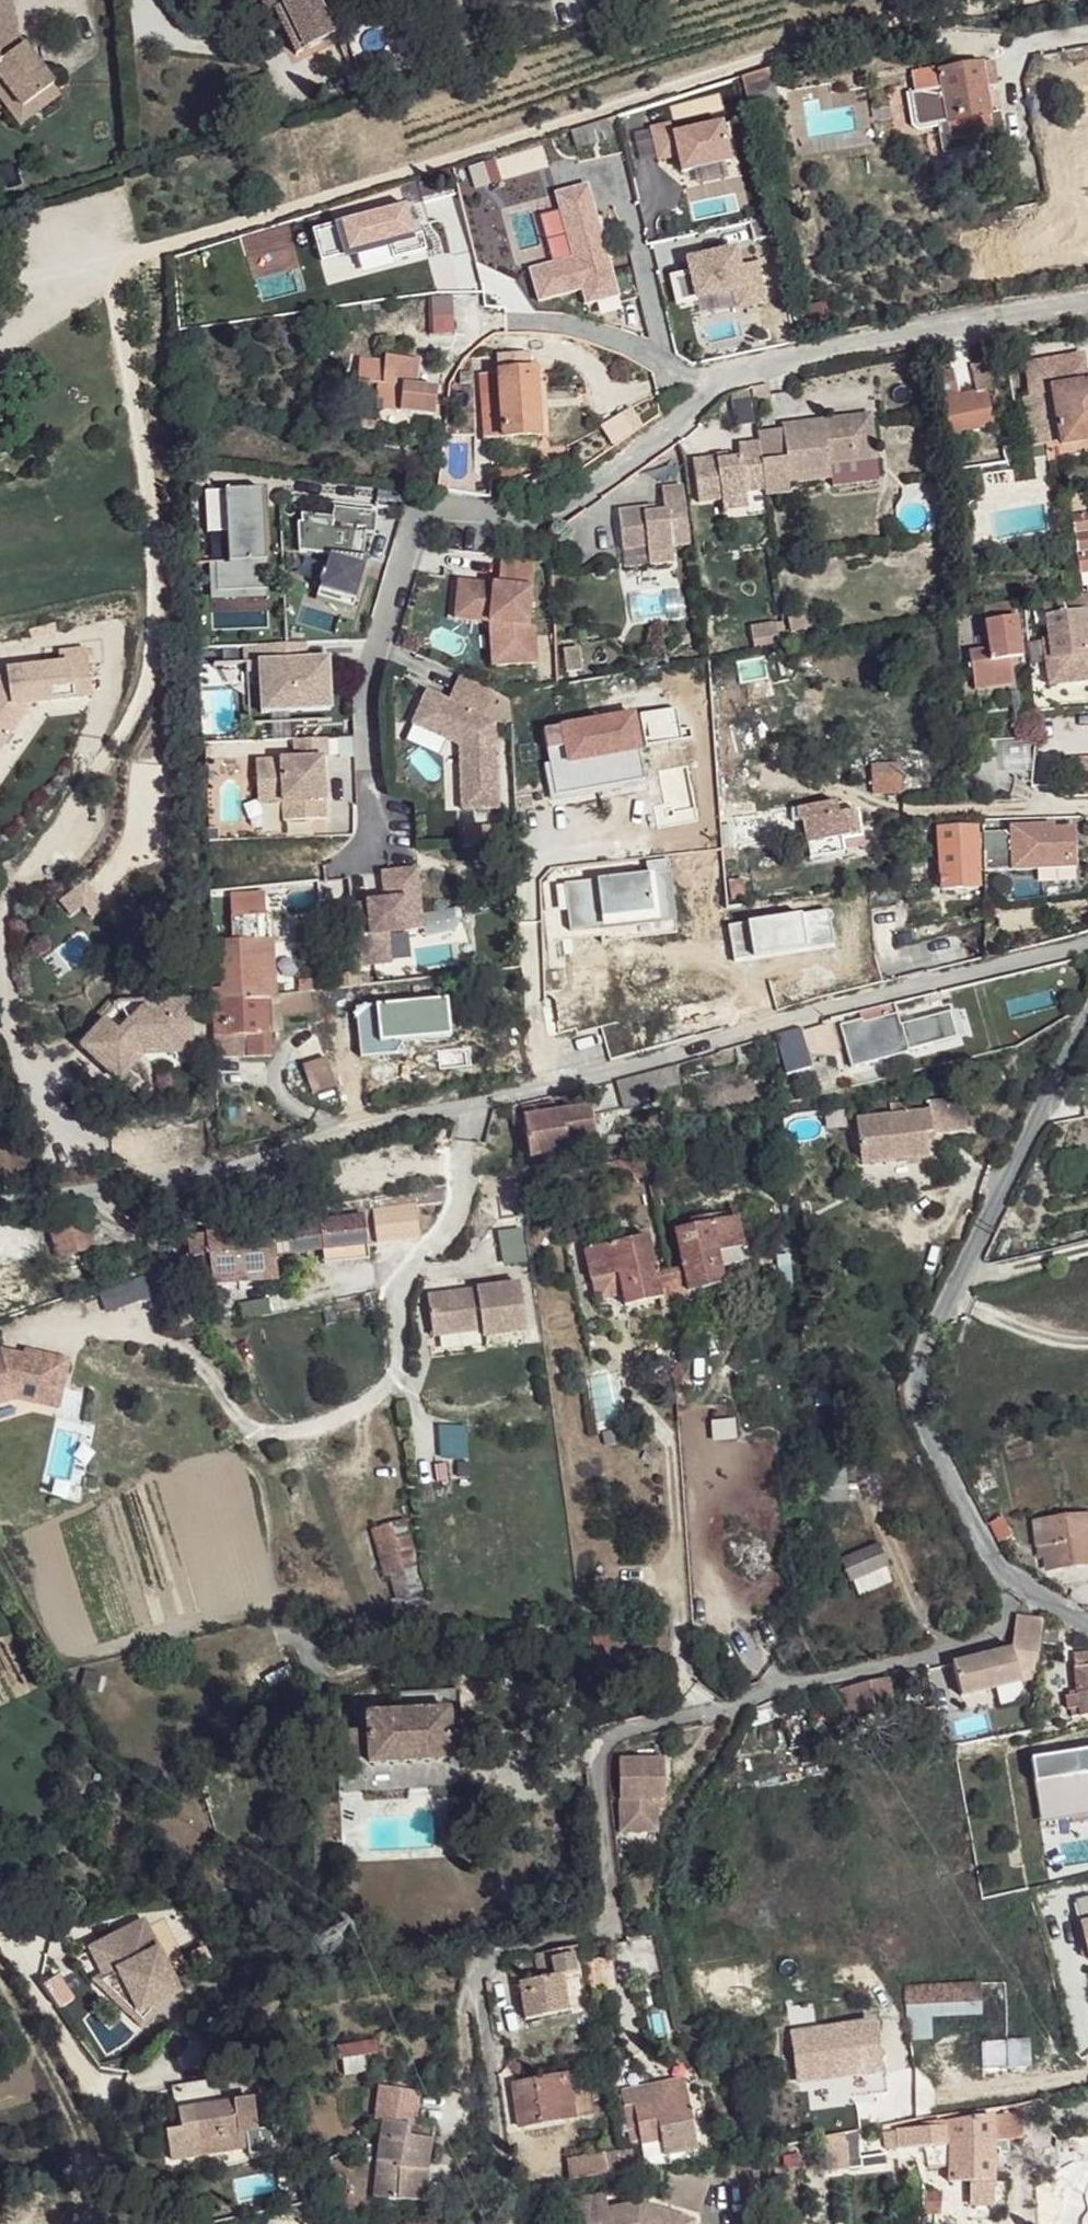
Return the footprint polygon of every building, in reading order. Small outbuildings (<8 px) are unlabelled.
[(14,27),(10,0),(0,0),(0,33),(14,27)] [(274,0),(258,0),(285,61),(295,57),(274,13),(278,10),(274,0)] [(278,10),(274,13),(295,57),(336,39),(318,0),(274,0),(278,10)] [(19,109),(54,85),(15,33),(14,27),(0,33),(0,81),(19,109)] [(967,54),(976,53),(975,41),(964,43),(967,54)] [(991,66),(913,80),(922,128),(948,124),(987,117),(982,90),(995,88),(991,66)] [(771,67),(740,77),(743,89),(775,79),(771,67)] [(19,127),(59,95),(54,85),(19,109),(0,81),(0,101),(19,127)] [(987,117),(948,124),(951,140),(990,134),(987,117)] [(596,124),(570,133),(574,149),(601,143),(596,124)] [(587,254),(558,258),(566,315),(594,312),(587,254)] [(431,300),(433,336),(453,335),(452,299),(431,300)] [(383,399),(380,411),(431,417),(435,388),(415,387),(416,377),(402,375),(404,358),(383,356),(382,362),(359,360),(357,382),(377,385),(375,398),(383,399)] [(402,375),(416,377),(418,359),(404,358),(402,375)] [(1049,391),(1082,385),(1078,366),(1046,371),(1049,391)] [(483,440),(538,437),(534,371),(479,374),(483,440)] [(1033,405),(1051,401),(1049,391),(1046,371),(1028,374),(1033,405)] [(1082,385),(1049,391),(1051,401),(1058,447),(1087,442),(1087,385),(1082,385)] [(960,431),(988,425),(982,390),(973,393),(954,396),(939,402),(943,421),(958,418),(960,431)] [(765,491),(765,497),(790,494),(789,485),(788,477),(829,473),(828,467),(856,464),(855,456),(876,454),(871,416),(781,427),(782,432),(785,455),(760,459),(765,491)] [(958,418),(943,421),(949,450),(964,447),(960,431),(958,418)] [(758,444),(760,459),(785,455),(782,432),(757,435),(758,444)] [(692,462),(698,505),(721,502),(746,499),(745,494),(765,491),(760,459),(758,444),(738,446),(739,459),(716,462),(715,459),(692,462)] [(876,454),(855,456),(856,464),(877,461),(876,454)] [(829,473),(788,477),(789,485),(830,481),(829,473)] [(642,510),(617,513),(622,552),(647,549),(647,557),(671,554),(671,549),(689,547),(683,488),(661,490),(663,513),(655,514),(643,515),(642,510)] [(251,490),(201,493),(203,535),(222,533),(223,539),(224,567),(210,568),(211,594),(264,591),(260,514),(253,514),(251,490)] [(1083,494),(1064,495),(1066,511),(1085,509),(1083,494)] [(746,499),(721,502),(722,513),(747,510),(746,499)] [(375,514),(334,510),(334,520),(303,518),(303,527),(298,527),(299,556),(332,557),(326,575),(323,574),(322,582),(324,583),(319,602),(341,609),(343,604),(356,608),(371,565),(367,565),(367,536),(375,536),(375,514)] [(1087,572),(1087,513),(1069,515),(1077,574),(1087,572)] [(460,581),(457,611),(490,615),(491,622),(498,623),(500,666),(537,664),(536,628),(529,626),(536,558),(503,554),(500,584),(460,581)] [(671,554),(647,557),(649,567),(673,564),(671,554)] [(211,594),(210,568),(206,568),(208,607),(265,604),(264,591),(211,594)] [(1077,574),(1078,587),(1087,585),(1087,572),(1077,574)] [(1080,614),(1087,613),(1087,597),(1077,598),(1080,614)] [(1051,679),(1087,675),(1087,673),(1086,657),(1080,614),(1077,598),(1041,603),(1046,642),(1049,662),(1051,679)] [(457,611),(456,619),(491,622),(490,615),(457,611)] [(986,618),(988,640),(987,647),(968,649),(971,686),(1009,682),(1008,659),(1019,658),(1016,617),(986,618)] [(804,618),(788,621),(790,634),(806,632),(804,618)] [(498,623),(491,622),(493,666),(500,666),(498,623)] [(775,625),(750,629),(752,643),(777,639),(775,625)] [(1046,642),(1039,643),(1045,687),(1087,683),(1087,675),(1051,679),(1049,662),(1046,642)] [(284,644),(261,646),(263,662),(257,663),(260,714),(330,710),(327,673),(327,659),(319,659),(306,659),(305,643),(284,644)] [(772,660),(782,658),(779,647),(769,651),(772,660)] [(566,651),(568,675),(584,672),(581,649),(566,651)] [(458,672),(445,700),(492,721),(510,729),(508,694),(458,672)] [(424,691),(410,723),(457,745),(460,810),(496,808),(492,721),(480,716),(445,700),(424,691)] [(634,714),(543,730),(556,802),(647,786),(634,714)] [(327,757),(326,737),(292,739),(294,758),(254,761),(256,795),(281,793),(281,801),(295,801),(296,820),(325,818),(323,791),(319,791),(318,781),(322,780),(321,757),(327,757)] [(870,795),(902,794),(900,774),(869,774),(870,795)] [(281,793),(256,795),(256,803),(281,801),(281,793)] [(295,801),(281,801),(282,821),(296,820),(295,801)] [(832,803),(795,810),(796,820),(802,820),(809,859),(864,848),(857,812),(850,814),(834,814),(832,803)] [(982,872),(1033,871),(1031,861),(1075,860),(1073,829),(1051,830),(1051,827),(1009,827),(1008,832),(975,835),(974,829),(936,830),(937,874),(940,873),(939,891),(977,889),(976,871),(982,871),(982,872)] [(674,932),(669,863),(642,865),(643,879),(564,885),(568,940),(674,932)] [(418,869),(383,873),(385,907),(367,908),(369,948),(356,949),(360,985),(407,980),(403,943),(427,940),(418,869)] [(729,900),(743,897),(741,879),(726,881),(729,900)] [(723,900),(703,905),(709,936),(741,929),(740,924),(779,917),(777,904),(725,915),(724,910),(723,900)] [(231,940),(256,939),(255,921),(255,912),(229,914),(230,941),(231,940)] [(344,938),(355,937),(352,921),(342,922),(344,938)] [(219,970),(259,968),(256,939),(231,940),(230,941),(218,942),(219,970)] [(221,998),(260,996),(259,968),(219,970),(221,998)] [(654,1006),(687,998),(682,975),(651,981),(654,1006)] [(144,1010),(145,992),(126,993),(126,1010),(144,1010)] [(273,1031),(263,1033),(260,996),(221,998),(222,1013),(223,1036),(248,1034),(250,1056),(274,1055),(273,1031)] [(213,1013),(222,1013),(221,998),(212,999),(213,1013)] [(848,1018),(850,1022),(860,1020),(859,1014),(848,1018)] [(897,1022),(895,1015),(879,1019),(881,1026),(897,1022)] [(881,1026),(879,1019),(866,1022),(868,1030),(881,1026)] [(905,1055),(897,1022),(881,1026),(868,1030),(866,1022),(861,1023),(860,1020),(850,1022),(854,1041),(844,1044),(850,1069),(905,1055)] [(844,1044),(854,1041),(850,1022),(838,1025),(844,1044)] [(785,1074),(809,1067),(799,1033),(776,1040),(785,1074)] [(311,1094),(344,1083),(336,1055),(303,1066),(311,1094)] [(617,1082),(624,1109),(647,1103),(645,1093),(677,1090),(674,1065),(617,1082)] [(861,1166),(925,1159),(921,1132),(930,1131),(930,1135),(962,1132),(959,1100),(927,1104),(928,1113),(855,1121),(861,1166)] [(561,1112),(560,1110),(554,1103),(522,1108),(523,1118),(561,1112)] [(573,1117),(580,1116),(572,1109),(560,1110),(561,1112),(563,1130),(574,1129),(573,1117)] [(526,1140),(563,1135),(563,1130),(561,1112),(523,1118),(526,1140)] [(583,1137),(592,1136),(590,1114),(580,1116),(583,1137)] [(583,1137),(580,1116),(573,1117),(574,1129),(563,1130),(563,1135),(564,1146),(565,1145),(572,1145),(571,1140),(583,1137)] [(564,1146),(563,1135),(526,1140),(528,1150),(564,1146)] [(565,1145),(564,1146),(528,1150),(529,1158),(566,1152),(565,1145)] [(76,1202),(45,1209),(52,1235),(51,1235),(59,1258),(94,1248),(86,1224),(95,1221),(76,1202)] [(377,1237),(421,1229),(418,1214),(375,1222),(377,1237)] [(362,1215),(269,1229),(272,1255),(273,1256),(323,1249),(366,1242),(362,1215)] [(746,1246),(740,1215),(673,1229),(680,1267),(669,1269),(677,1304),(689,1301),(687,1292),(726,1283),(719,1252),(746,1246)] [(250,1232),(187,1237),(190,1258),(207,1258),(210,1282),(275,1275),(273,1256),(272,1255),(269,1229),(250,1232)] [(499,1231),(502,1265),(524,1263),(520,1229),(499,1231)] [(583,1250),(591,1280),(617,1274),(621,1295),(624,1306),(662,1298),(663,1307),(677,1304),(669,1269),(657,1272),(649,1235),(583,1250)] [(366,1242),(323,1249),(325,1265),(368,1259),(366,1242)] [(596,1301),(621,1295),(617,1274),(591,1280),(596,1301)] [(100,1294),(103,1303),(107,1313),(139,1301),(132,1282),(100,1294)] [(463,1291),(428,1295),(433,1337),(482,1331),(483,1337),(526,1332),(520,1284),(469,1290),(470,1296),(464,1297),(463,1291)] [(0,1350),(0,1405),(16,1400),(38,1405),(42,1384),(63,1389),(70,1359),(24,1349),(23,1354),(21,1363),(4,1361),(1,1350),(0,1350)] [(23,1354),(1,1350),(4,1361),(21,1363),(23,1354)] [(42,1384),(38,1405),(58,1409),(63,1389),(42,1384)] [(445,1477),(467,1476),(465,1427),(442,1428),(445,1477)] [(814,1462),(818,1503),(847,1501),(843,1460),(814,1462)] [(998,1485),(994,1472),(976,1478),(979,1490),(998,1485)] [(998,1541),(1011,1536),(1003,1517),(990,1523),(998,1541)] [(1037,1524),(1040,1549),(1045,1548),(1047,1562),(1049,1572),(1087,1567),(1087,1518),(1037,1524)] [(408,1522),(377,1531),(388,1578),(390,1577),(396,1601),(419,1596),(420,1595),(408,1522)] [(877,1547),(843,1560),(852,1581),(852,1580),(884,1567),(885,1566),(877,1547)] [(1040,1563),(1047,1562),(1045,1548),(1040,1549),(1038,1549),(1040,1563)] [(884,1567),(852,1580),(859,1596),(891,1582),(884,1567)] [(1043,1622),(1016,1619),(1014,1644),(1013,1652),(954,1665),(962,1700),(1020,1687),(1018,1678),(1038,1674),(1043,1622)] [(609,1655),(608,1677),(631,1676),(630,1654),(609,1655)] [(1084,1721),(1087,1720),(1087,1658),(1078,1659),(1081,1691),(1081,1700),(1071,1701),(1072,1713),(1083,1712),(1084,1721)] [(1020,1687),(1037,1683),(1038,1674),(1018,1678),(1020,1687)] [(856,1718),(891,1711),(886,1681),(851,1689),(856,1718)] [(459,1691),(436,1692),(445,1761),(463,1760),(459,1691)] [(1081,1691),(1070,1692),(1071,1701),(1081,1700),(1081,1691)] [(445,1761),(436,1692),(398,1695),(399,1715),(366,1717),(366,1732),(347,1733),(349,1751),(368,1750),(369,1762),(369,1766),(445,1761)] [(368,1750),(349,1751),(350,1763),(369,1762),(368,1750)] [(613,1795),(649,1797),(651,1757),(616,1755),(613,1795)] [(649,1797),(613,1795),(611,1827),(648,1829),(650,1797),(659,1798),(661,1757),(651,1757),(649,1797)] [(84,1953),(126,2029),(185,1996),(142,1921),(84,1953)] [(577,1979),(581,2004),(585,2002),(575,1953),(571,1954),(577,1979)] [(571,1954),(534,1962),(538,1980),(522,1984),(524,1994),(518,1995),(524,2026),(570,2017),(568,2006),(563,1982),(577,1979),(571,1954)] [(563,1982),(568,2006),(581,2004),(577,1979),(563,1982)] [(1022,2032),(999,2033),(996,1985),(973,1987),(974,2005),(977,2048),(1000,2046),(1001,2068),(1024,2067),(1022,2032)] [(906,2010),(974,2005),(973,1987),(905,1991),(906,2010)] [(812,2080),(836,2078),(839,2098),(885,2093),(883,2079),(879,2046),(875,2047),(872,2026),(790,2036),(797,2082),(812,2080)] [(372,2043),(336,2050),(338,2062),(374,2055),(372,2043)] [(1001,2068),(1000,2046),(977,2048),(978,2069),(1001,2068)] [(570,2095),(566,2077),(534,2083),(543,2125),(575,2119),(570,2095)] [(590,2080),(566,2077),(570,2095),(575,2119),(597,2116),(590,2080)] [(814,2101),(839,2098),(836,2078),(812,2080),(814,2101)] [(625,2106),(633,2105),(634,2109),(624,2111),(630,2143),(640,2142),(641,2147),(662,2142),(664,2156),(695,2151),(682,2080),(622,2091),(625,2106)] [(520,2130),(543,2125),(534,2083),(512,2087),(520,2130)] [(424,2101),(385,2096),(373,2203),(429,2208),(437,2131),(421,2129),(424,2101)] [(179,2125),(192,2122),(197,2157),(223,2152),(240,2149),(247,2147),(244,2134),(257,2131),(255,2114),(251,2115),(247,2099),(215,2105),(197,2108),(196,2099),(175,2104),(179,2125)] [(993,2140),(1024,2137),(1023,2113),(992,2117),(993,2140)] [(990,2183),(993,2183),(993,2140),(992,2117),(942,2124),(942,2128),(897,2131),(899,2149),(926,2148),(944,2147),(945,2144),(949,2145),(949,2182),(969,2182),(990,2183)] [(825,2171),(847,2170),(844,2144),(823,2145),(825,2171)] [(944,2147),(926,2148),(926,2155),(949,2153),(949,2145),(945,2144),(944,2147)] [(604,2156),(568,2162),(571,2181),(621,2173),(618,2155),(604,2158),(604,2156)] [(990,2183),(969,2182),(968,2204),(989,2204),(990,2183)] [(993,2183),(990,2183),(989,2204),(988,2219),(994,2219),(1005,2209),(1006,2184),(993,2183)] [(335,2189),(343,2211),(357,2206),(349,2184),(335,2189)] [(572,2199),(575,2216),(607,2209),(604,2193),(572,2199)] [(575,2216),(577,2223),(691,2223),(692,2221),(638,2203),(607,2209),(575,2216)]
